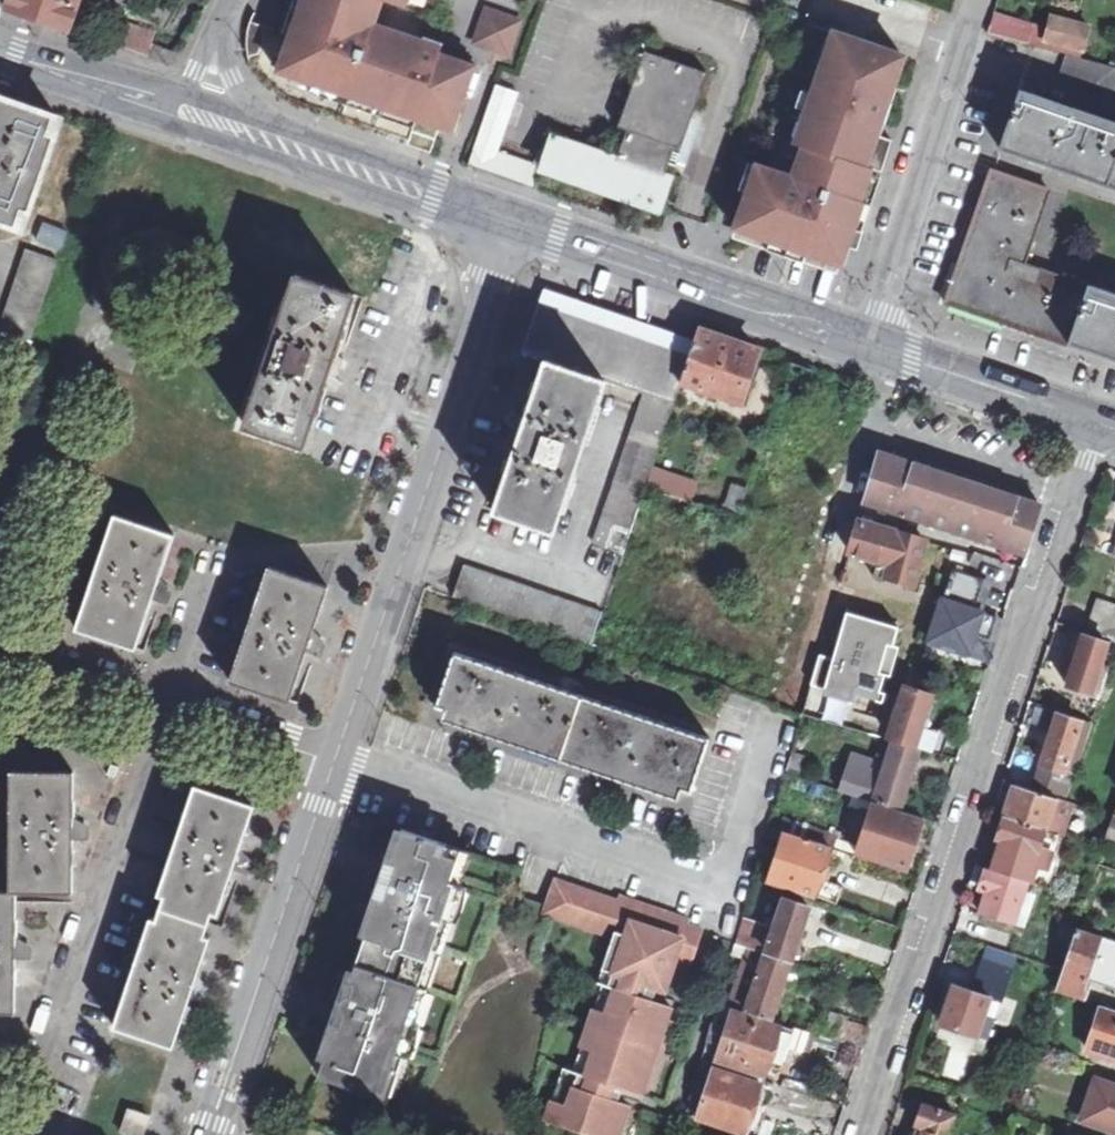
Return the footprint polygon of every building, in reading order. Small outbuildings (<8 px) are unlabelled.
[(5,8),(70,31),(79,0),(7,0),(5,8)] [(292,37),(251,22),(248,32),(247,51),(252,65),(267,89),(283,101),(298,108),(431,155),(439,127),(450,130),(466,83),(463,83),(468,67),(438,56),(442,45),(421,38),(425,26),(434,0),(289,0),(287,4),(304,11),(299,26),(296,24),(292,37)] [(517,22),(485,12),(474,44),(506,55),(517,22)] [(1087,28),(1052,18),(1045,41),(1079,51),(1087,28)] [(120,48),(126,32),(100,22),(94,39),(120,48)] [(853,39),(804,22),(767,132),(776,135),(765,168),(759,165),(754,182),(751,180),(735,227),(753,233),(817,255),(840,262),(846,246),(857,249),(863,230),(853,227),(856,216),(854,216),(856,208),(858,201),(870,204),(890,139),(872,132),(874,125),(877,118),(884,121),(890,102),(886,100),(891,85),(901,55),(853,39)] [(126,32),(120,48),(146,57),(149,48),(155,34),(129,24),(126,32)] [(662,206),(672,179),(707,71),(645,51),(608,153),(554,133),(542,165),(662,206)] [(1096,63),(1070,56),(1064,73),(1101,84),(1109,93),(1114,89),(1114,68),(1096,63)] [(516,92),(495,86),(471,166),(492,175),(516,92)] [(1022,89),(1002,145),(1060,166),(1114,185),(1114,122),(1022,89)] [(0,103),(0,222),(22,230),(59,123),(0,103)] [(501,152),(492,175),(534,188),(542,165),(501,152)] [(1026,323),(1072,340),(1092,284),(1041,265),(1037,277),(1013,269),(1017,257),(1025,260),(1049,192),(992,173),(984,197),(970,236),(952,289),(950,295),(956,297),(995,311),(1026,323)] [(39,220),(31,241),(59,252),(67,231),(39,220)] [(58,260),(31,251),(2,331),(29,341),(58,260)] [(1037,277),(1041,265),(1032,262),(1025,260),(1017,257),(1013,269),(1037,277)] [(357,302),(291,280),(242,428),(308,449),(357,302)] [(1072,340),(1114,355),(1114,293),(1092,284),(1072,340)] [(642,394),(670,404),(676,385),(686,355),(662,347),(625,334),(592,324),(559,313),(537,305),(521,354),(542,361),(600,380),(642,394)] [(695,329),(686,355),(676,385),(733,404),(752,348),(695,329)] [(550,531),(600,380),(542,361),(526,413),(524,412),(521,420),(516,425),(506,434),(502,448),(511,451),(491,511),(550,531)] [(647,471),(670,404),(642,394),(592,546),(620,555),(642,488),(647,471)] [(905,460),(877,451),(859,520),(922,539),(972,553),(974,550),(1020,567),(1040,506),(963,479),(905,460)] [(647,471),(642,488),(672,498),(678,481),(647,471)] [(743,491),(732,487),(723,514),(734,518),(743,491)] [(169,538),(113,519),(76,628),(133,647),(169,538)] [(922,539),(859,520),(850,552),(880,561),(876,575),(887,579),(888,575),(910,581),(922,539)] [(601,611),(464,566),(453,599),(590,645),(601,611)] [(984,579),(950,568),(926,645),(967,658),(974,636),(988,640),(996,616),(974,609),(984,579)] [(326,591),(269,573),(234,681),(291,700),(326,591)] [(1114,642),(1114,607),(1110,605),(1106,616),(1095,613),(1088,634),(1114,642)] [(832,658),(818,654),(810,684),(838,692),(841,682),(878,692),(897,626),(843,611),(837,630),(839,631),(832,658)] [(996,616),(988,640),(996,643),(1004,618),(996,616)] [(1105,641),(1079,633),(1063,685),(1089,692),(1105,641)] [(558,756),(577,702),(450,658),(431,712),(558,756)] [(908,670),(887,736),(913,745),(929,694),(922,691),(927,676),(908,670)] [(685,799),(703,745),(577,702),(558,756),(685,799)] [(1091,722),(1059,712),(1036,789),(1068,798),(1091,722)] [(900,810),(922,750),(893,741),(884,765),(851,756),(842,788),(900,810)] [(4,776),(3,896),(71,895),(71,843),(88,840),(88,828),(81,823),(71,823),(70,774),(4,776)] [(1057,797),(1017,785),(1007,819),(1047,831),(1057,797)] [(197,788),(156,909),(212,927),(233,866),(253,807),(197,788)] [(855,853),(905,872),(924,821),(874,802),(855,853)] [(1045,832),(1007,819),(991,868),(1029,880),(1045,832)] [(354,949),(421,973),(462,851),(395,830),(354,949)] [(839,854),(784,833),(767,880),(822,900),(839,854)] [(1036,884),(978,865),(970,888),(987,894),(981,913),(1022,926),(1036,884)] [(544,914),(605,935),(542,1118),(592,1134),(628,1134),(699,929),(683,924),(564,885),(554,882),(544,914)] [(11,896),(3,896),(0,896),(0,1012),(12,1012),(13,964),(30,963),(32,962),(32,953),(30,950),(24,944),(13,944),(11,896)] [(789,962),(809,908),(783,900),(772,928),(742,920),(734,941),(789,962)] [(191,991),(212,927),(156,909),(117,1026),(172,1045),(191,991)] [(1077,928),(1058,988),(1111,1005),(1114,992),(1114,940),(1077,928)] [(768,1023),(791,963),(747,947),(724,1007),(768,1023)] [(378,1093),(421,973),(354,949),(312,1069),(378,1093)] [(1008,977),(985,969),(975,996),(958,990),(940,1037),(980,1052),(1008,977)] [(1095,1005),(1084,1043),(1114,1052),(1114,1011),(1095,1005)] [(801,1034),(731,1014),(714,1059),(768,1078),(777,1048),(796,1055),(801,1034)] [(713,1063),(694,1113),(750,1134),(769,1084),(713,1063)] [(1096,1081),(1085,1116),(1114,1126),(1114,1087),(1096,1081)] [(416,1107),(404,1103),(400,1113),(413,1117),(416,1107)] [(921,1107),(911,1134),(949,1134),(955,1120),(921,1107)] [(124,1113),(117,1134),(140,1134),(145,1120),(124,1113)] [(675,1134),(698,1134),(700,1120),(681,1114),(675,1134)]
